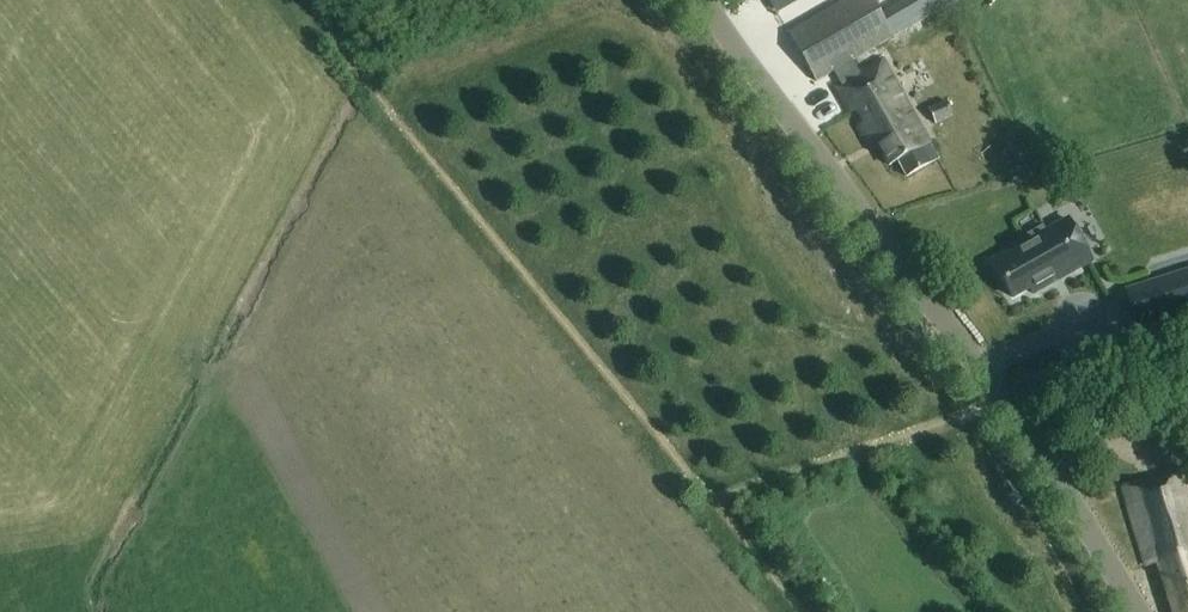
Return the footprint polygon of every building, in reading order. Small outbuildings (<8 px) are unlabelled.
[(776,11),(797,0),(770,0),(776,11)] [(788,34),(817,83),(834,73),(841,86),(836,89),(851,115),(860,109),(868,122),(858,128),(869,147),(876,143),(890,167),(898,162),(907,178),(938,160),(883,62),(860,74),(853,62),(894,38),(872,0),(847,0),(788,34)] [(946,102),(929,110),(936,125),(953,117),(946,102)] [(993,263),(1013,299),(1030,290),(1033,295),(1091,263),(1068,221),(1046,233),(1047,235),(1029,245),(1027,244),(993,263)] [(1128,292),(1140,329),(1187,314),(1187,273),(1128,292)] [(1122,489),(1146,568),(1158,564),(1174,611),(1187,611),(1187,490),(1182,471),(1160,477),(1163,489),(1148,493),(1144,482),(1122,489)]
